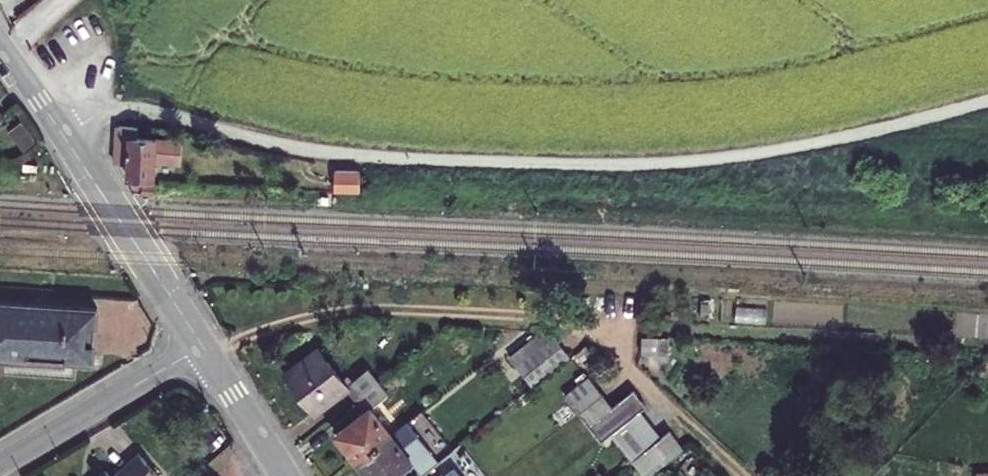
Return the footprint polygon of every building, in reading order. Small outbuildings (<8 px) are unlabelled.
[(134,137),(134,127),(114,126),(113,163),(127,163),(126,178),(152,178),(152,160),(177,161),(178,138),(134,137)] [(333,167),(332,187),(358,187),(358,167),(333,167)] [(152,193),(152,183),(141,183),(141,192),(152,193)] [(5,342),(4,355),(92,361),(95,308),(0,302),(0,342),(5,342)] [(569,350),(548,324),(509,354),(531,381),(569,350)] [(667,337),(638,336),(637,352),(666,354),(667,337)] [(340,380),(316,350),(285,374),(313,408),(342,386),(353,398),(376,380),(366,367),(349,380),(345,376),(340,380)] [(562,394),(575,412),(599,392),(586,376),(562,394)] [(333,434),(354,461),(389,433),(368,406),(386,393),(376,380),(353,398),(363,411),(333,434)] [(597,440),(608,431),(636,409),(642,404),(630,388),(609,405),(599,392),(575,412),(597,440)] [(608,431),(629,459),(658,437),(636,409),(608,431)] [(354,461),(366,475),(388,475),(407,461),(418,473),(438,458),(407,419),(389,433),(354,461)] [(629,459),(643,475),(646,475),(681,447),(667,429),(658,437),(629,459)] [(140,454),(116,475),(160,475),(140,454)]
